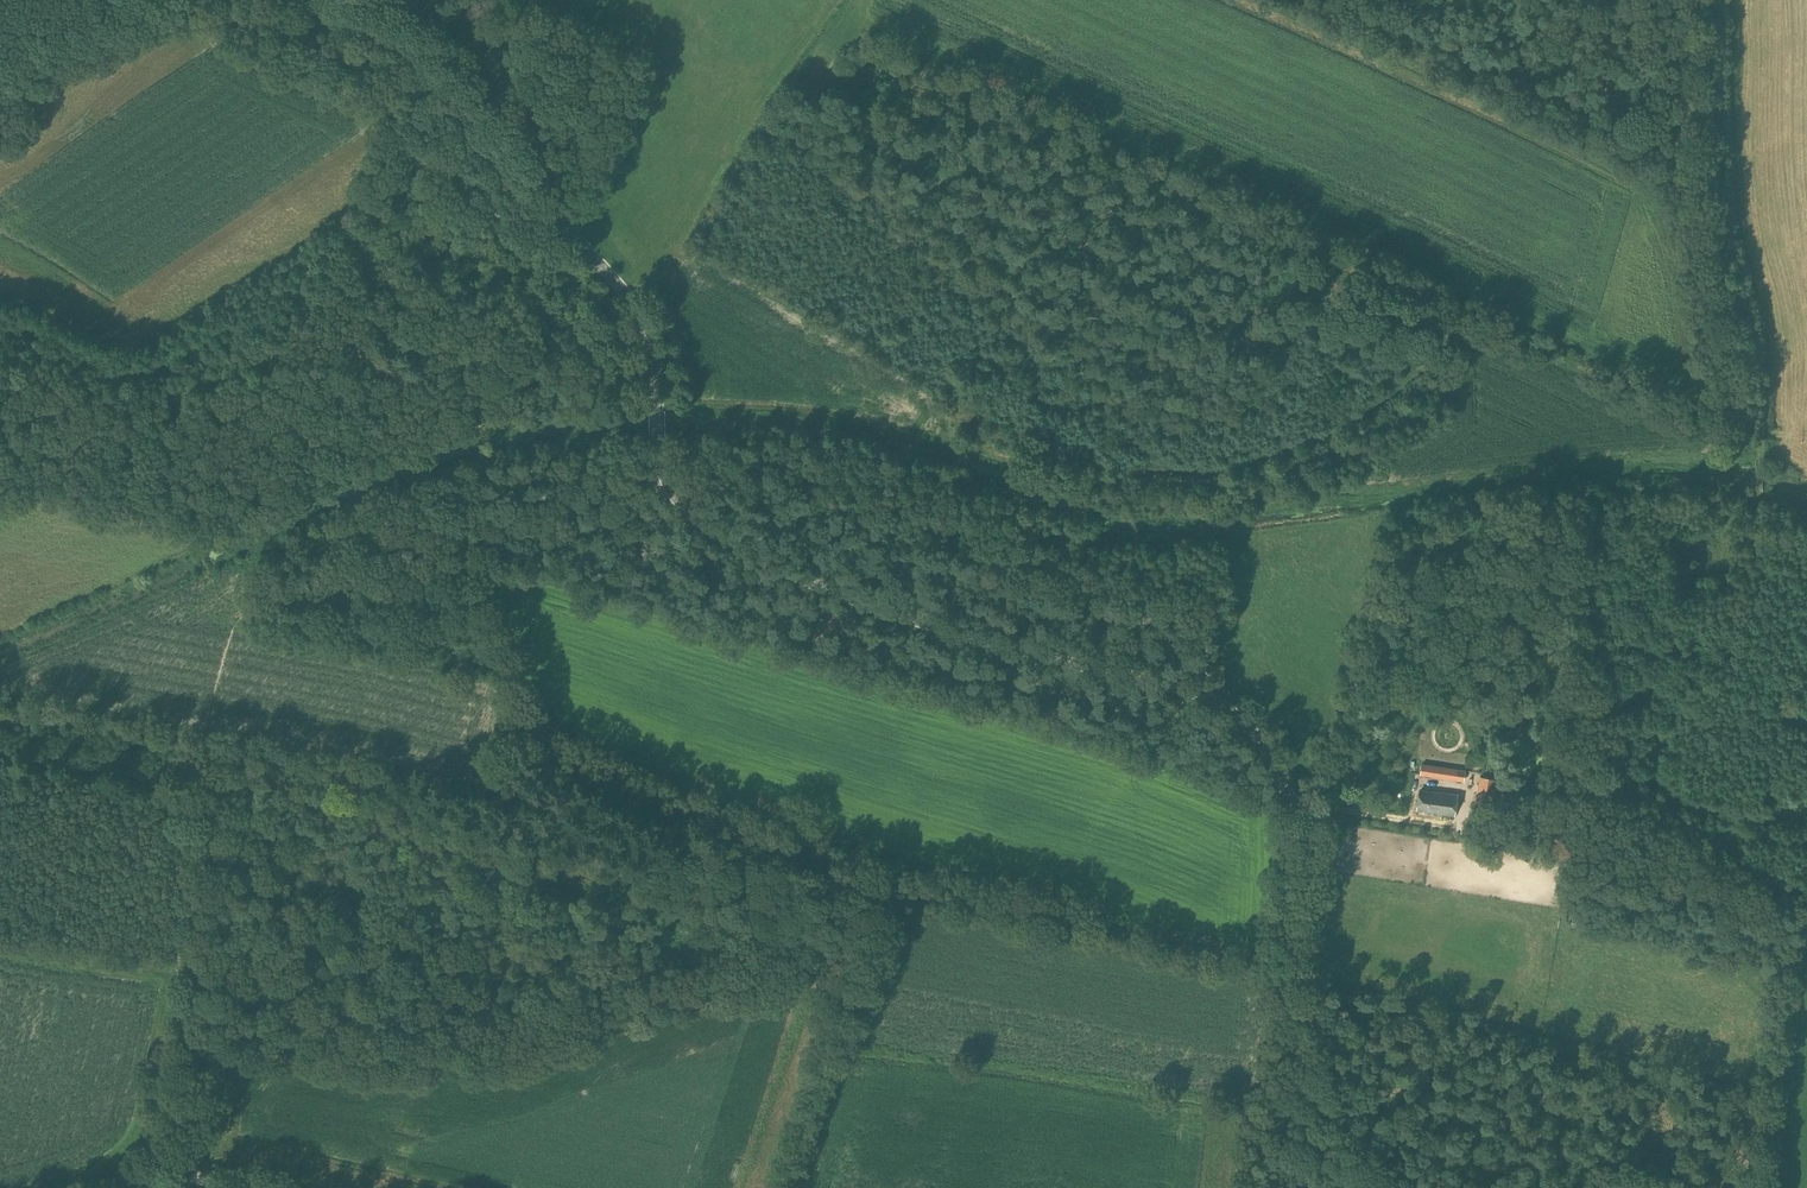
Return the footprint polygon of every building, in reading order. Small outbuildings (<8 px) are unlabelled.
[(1466,770),(1422,764),(1420,775),(1464,782),(1466,770)] [(1494,807),(1499,780),(1480,776),(1475,803),(1494,807)] [(1441,794),(1420,791),(1417,809),(1438,812),(1438,814),(1454,816),(1457,794),(1441,792),(1441,794)]
